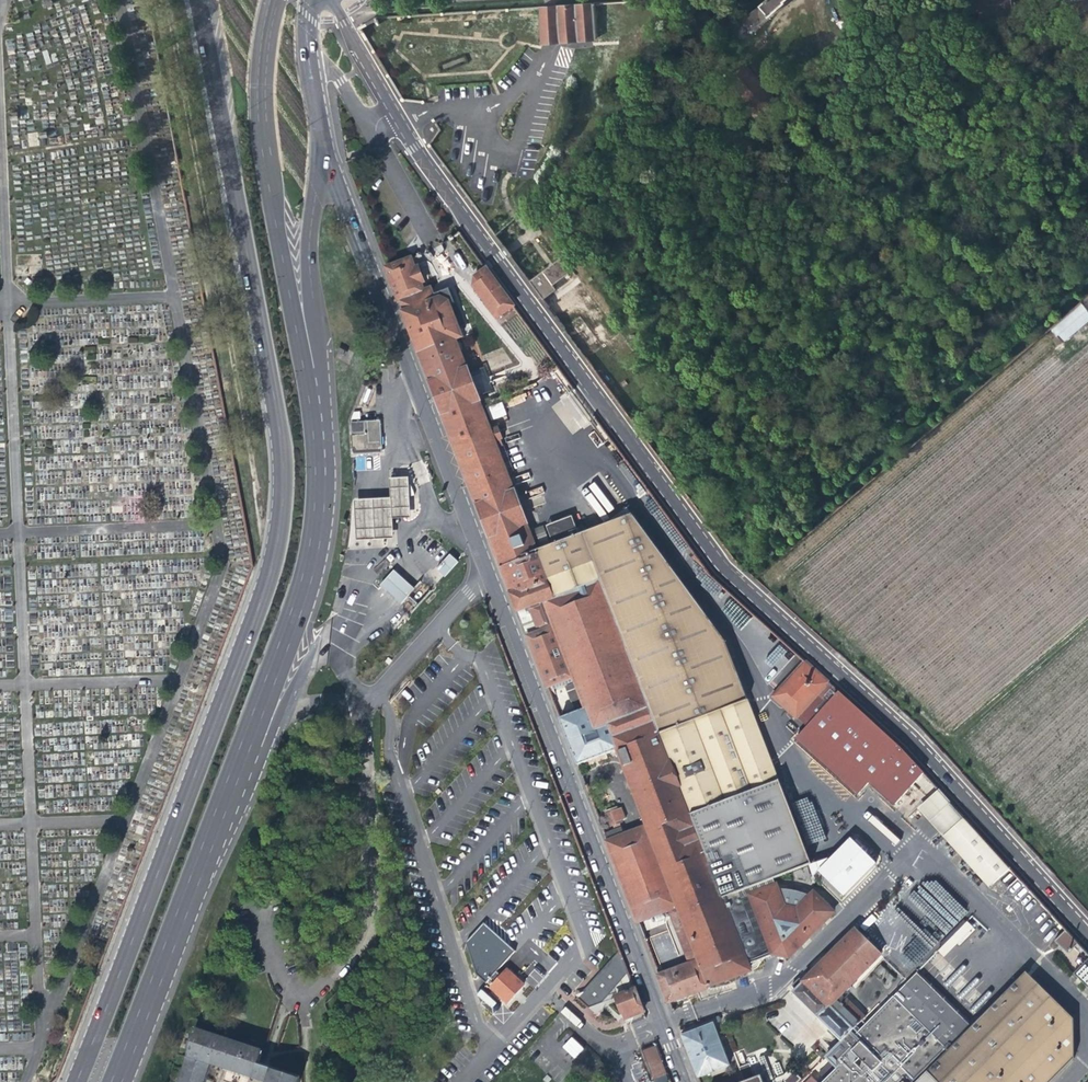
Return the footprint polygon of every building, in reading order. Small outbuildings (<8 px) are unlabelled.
[(744,18),(749,24),(759,16),(762,18),(767,14),(768,15),(779,6),(784,2),(784,0),(764,0),(744,18)] [(1024,0),(964,0),(966,29),(1016,26),(1016,10),(1025,10),(1024,0)] [(571,3),(557,3),(560,40),(598,37),(595,1),(571,3)] [(557,3),(539,5),(542,41),(560,40),(557,3)] [(752,106),(747,111),(753,117),(775,98),(746,65),(730,80),(752,106)] [(462,337),(449,305),(455,303),(449,289),(435,295),(437,300),(435,301),(430,289),(424,292),(421,284),(423,283),(423,281),(418,269),(416,268),(415,269),(410,259),(386,268),(519,611),(523,609),(529,607),(539,633),(529,637),(549,688),(575,678),(577,684),(567,688),(573,703),(583,699),(586,706),(587,709),(560,719),(578,766),(618,750),(649,827),(624,836),(608,843),(638,921),(668,909),(679,904),(700,959),(689,964),(659,975),(669,1001),(751,970),(749,964),(774,953),(789,957),(833,911),(814,891),(811,895),(805,892),(796,890),(787,889),(779,889),(775,879),(812,864),(725,641),(633,514),(579,535),(553,545),(537,551),(526,524),(527,523),(515,491),(514,492),(510,481),(500,455),(506,453),(504,447),(505,446),(497,425),(489,428),(483,412),(482,409),(483,408),(476,391),(470,376),(470,377),(455,340),(462,337)] [(552,285),(568,273),(558,260),(529,280),(542,299),(555,290),(552,285)] [(497,319),(514,306),(487,269),(478,276),(476,278),(475,280),(474,283),(474,285),(475,288),(476,290),(497,319)] [(1052,328),(1065,343),(1087,323),(1087,298),(1052,328)] [(598,365),(592,370),(606,388),(612,383),(598,365)] [(482,389),(476,391),(483,408),(482,409),(483,412),(490,409),(482,389)] [(380,421),(351,423),(353,452),(382,450),(380,421)] [(506,453),(500,455),(510,481),(516,479),(506,453)] [(356,469),(364,469),(363,457),(355,457),(356,469)] [(401,479),(391,480),(391,499),(372,500),(356,501),(357,540),(375,539),(394,538),(392,519),(404,518),(411,518),(409,478),(401,479)] [(545,526),(553,545),(579,535),(571,516),(545,526)] [(547,535),(538,539),(541,548),(550,545),(547,535)] [(451,555),(438,570),(445,577),(459,562),(451,555)] [(394,572),(383,585),(396,596),(404,603),(415,591),(408,585),(394,572)] [(521,617),(529,637),(539,633),(529,607),(523,609),(525,615),(521,617)] [(901,747),(806,661),(774,696),(807,727),(796,739),(858,796),(869,784),(894,807),(925,773),(901,747)] [(576,710),(586,706),(583,699),(573,703),(575,707),(576,710)] [(966,818),(951,802),(933,819),(947,836),(966,818)] [(616,808),(605,812),(611,826),(621,821),(620,818),(623,817),(620,810),(617,811),(616,808)] [(993,885),(1011,868),(966,818),(947,836),(993,885)] [(621,829),(605,835),(608,843),(624,836),(621,829)] [(849,836),(816,870),(844,897),(877,862),(849,836)] [(802,869),(793,872),(795,878),(806,880),(802,869)] [(925,892),(898,899),(906,930),(924,925),(918,902),(927,900),(925,892)] [(668,909),(689,964),(700,959),(679,904),(668,909)] [(949,916),(957,922),(966,912),(958,905),(949,916)] [(967,921),(949,938),(957,946),(975,929),(967,921)] [(855,929),(804,982),(800,978),(793,985),(797,989),(794,992),(844,1041),(866,1017),(842,993),(881,954),(855,929)] [(1068,931),(1057,943),(1069,956),(1078,947),(1081,951),(1080,952),(1083,955),(1085,954),(1087,957),(1087,953),(1068,931)] [(917,943),(903,947),(910,968),(924,963),(917,943)] [(600,1002),(614,987),(624,976),(620,971),(627,969),(619,949),(577,997),(588,1007),(600,1002)] [(1075,975),(1087,988),(1087,962),(1075,975)] [(886,969),(881,964),(874,971),(879,976),(886,969)] [(624,976),(614,987),(617,996),(635,989),(627,969),(620,971),(624,976)] [(522,984),(506,970),(491,987),(508,1002),(522,984)] [(914,977),(860,1032),(871,1044),(869,1045),(861,1037),(853,1046),(863,1057),(859,1061),(853,1054),(826,1081),(1053,1081),(1078,1056),(1076,1017),(1077,1017),(1030,970),(976,1025),(969,1031),(950,1012),(953,1009),(939,995),(936,999),(914,977)] [(920,971),(914,977),(936,999),(939,995),(953,1009),(950,1012),(969,1031),(976,1025),(920,971)] [(895,978),(891,973),(886,983),(888,985),(895,978)] [(492,1008),(497,1003),(481,989),(477,994),(492,1008)] [(635,989),(617,996),(626,1018),(643,1011),(638,997),(635,989)] [(713,1022),(682,1034),(698,1076),(729,1064),(713,1022)] [(209,1064),(212,1057),(225,1062),(223,1069),(252,1078),(257,1064),(261,1052),(254,1049),(254,1048),(195,1028),(193,1036),(191,1035),(186,1049),(188,1051),(186,1057),(188,1058),(183,1071),(182,1070),(178,1081),(203,1081),(209,1064)] [(562,1047),(574,1059),(584,1048),(571,1036),(562,1047)] [(655,1081),(668,1075),(656,1045),(642,1050),(655,1081)] [(209,1064),(223,1069),(225,1062),(212,1057),(209,1064)] [(742,1081),(764,1081),(761,1075),(755,1077),(750,1063),(739,1067),(744,1081),(742,1081)] [(264,1081),(265,1081),(269,1068),(263,1066),(257,1064),(252,1078),(257,1080),(264,1081)] [(269,1068),(265,1081),(298,1081),(299,1078),(269,1068)]
